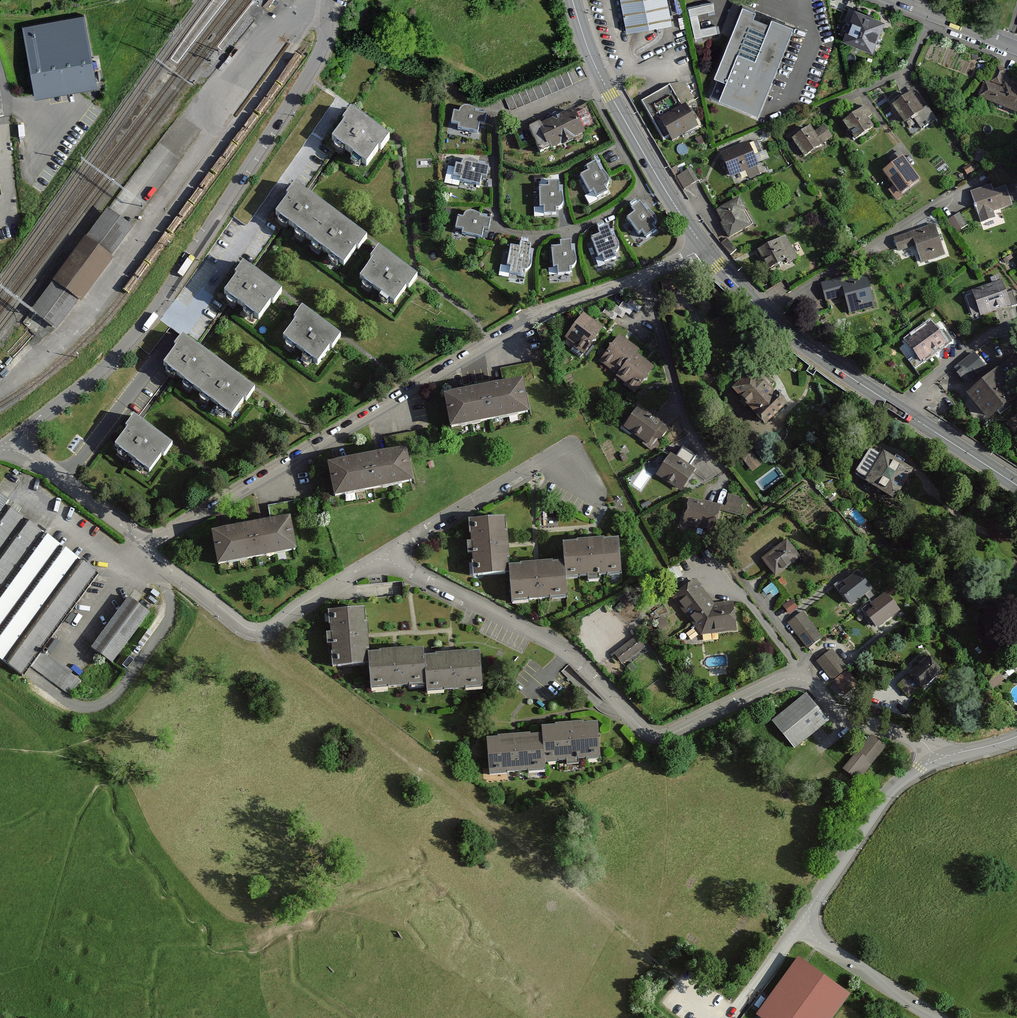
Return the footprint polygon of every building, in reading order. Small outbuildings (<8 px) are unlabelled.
[(623,31),(670,22),(666,0),(617,0),(623,31)] [(854,0),(839,38),(872,51),(887,13),(854,0)] [(712,1),(686,7),(693,39),(717,34),(714,24),(699,27),(695,14),(714,10),(712,1)] [(795,25),(740,3),(703,98),(757,119),(795,25)] [(85,15),(22,26),(34,98),(97,86),(85,15)] [(983,77),(975,96),(1016,112),(1016,82),(1015,86),(1001,81),(1006,68),(995,64),(989,79),(983,77)] [(567,70),(505,97),(510,110),(572,83),(567,70)] [(682,81),(639,101),(662,144),(695,125),(685,108),(693,103),(682,81)] [(913,88),(890,102),(912,136),(935,121),(913,88)] [(588,104),(529,130),(534,141),(540,155),(599,128),(588,104)] [(864,104),(841,121),(859,145),(877,131),(868,119),(873,115),(864,104)] [(479,124),(484,125),(486,115),(476,113),(476,111),(468,107),(466,107),(464,108),(462,109),(460,111),(459,113),(454,112),(451,123),(459,125),(458,129),(478,133),(479,124)] [(385,137),(345,108),(325,136),(365,164),(385,137)] [(807,125),(788,137),(807,169),(826,157),(820,147),(831,140),(822,125),(811,132),(807,125)] [(747,141),(721,152),(730,178),(757,166),(747,141)] [(899,151),(889,157),(893,163),(883,169),(899,192),(918,179),(899,151)] [(481,177),(486,178),(488,168),(478,165),(478,163),(470,159),(468,159),(466,160),(464,161),(463,162),(462,164),(461,166),(456,165),(454,176),(461,177),(460,181),(479,186),(481,177)] [(593,192),(597,199),(608,192),(605,188),(607,187),(608,185),(609,183),(609,181),(609,179),(602,171),(601,172),(595,162),(586,167),(588,171),(580,176),(590,194),(593,192)] [(690,168),(675,177),(682,191),(697,181),(690,168)] [(544,208),(544,215),(556,215),(556,209),(558,209),(559,209),(562,207),(563,204),(564,202),(563,197),(562,193),(560,193),(559,182),(548,182),(548,187),(539,187),(540,208),(544,208)] [(290,184),(268,212),(341,267),(362,239),(290,184)] [(991,184),(971,191),(981,218),(1013,206),(1005,185),(993,190),(991,184)] [(738,196),(716,211),(730,239),(751,224),(738,196)] [(642,233),(646,239),(657,231),(653,227),(656,225),(657,224),(657,223),(657,221),(656,219),(655,217),(654,215),(649,210),(647,211),(641,202),(631,209),(634,213),(626,219),(639,235),(642,233)] [(484,229),(488,230),(490,220),(480,218),(480,215),(473,212),(470,212),(468,212),(465,214),(464,217),(464,218),(458,217),(456,228),(463,230),(462,234),(482,238),(484,229)] [(951,217),(957,229),(968,224),(962,212),(951,217)] [(934,224),(894,239),(899,253),(915,247),(922,266),(946,257),(934,224)] [(602,256),(604,263),(616,258),(614,254),(616,252),(618,250),(619,249),(619,247),(619,245),(619,244),(615,236),(612,237),(608,226),(598,230),(599,235),(591,238),(598,257),(602,256)] [(796,258),(786,236),(757,251),(767,272),(796,258)] [(726,239),(720,243),(729,256),(735,250),(726,239)] [(557,268),(558,275),(570,274),(570,269),(572,269),(573,268),(575,267),(576,266),(577,264),(577,262),(577,259),(575,252),(572,252),(571,241),(560,242),(560,247),(551,247),(553,268),(557,268)] [(54,327),(110,257),(91,243),(36,312),(54,327)] [(511,267),(510,274),(522,276),(522,271),(527,271),(529,270),(531,268),(532,266),(532,256),(529,257),(531,245),(521,243),(520,248),(511,247),(507,266),(511,267)] [(413,276),(374,247),(354,275),(393,304),(413,276)] [(278,293),(238,264),(218,291),(258,320),(278,293)] [(849,316),(876,309),(867,273),(822,284),(827,304),(845,299),(849,316)] [(973,291),(981,317),(1010,308),(1001,282),(973,291)] [(607,307),(603,313),(613,321),(617,315),(622,318),(626,313),(630,315),(634,310),(638,312),(641,307),(631,299),(627,305),(623,302),(619,308),(615,305),(611,310),(607,307)] [(337,336),(300,309),(279,337),(317,363),(337,336)] [(585,312),(563,340),(583,356),(605,327),(585,312)] [(933,323),(904,341),(920,364),(948,346),(933,323)] [(619,334),(599,361),(618,375),(634,353),(637,348),(619,334)] [(179,335),(157,363),(229,418),(251,390),(179,335)] [(618,375),(615,379),(635,394),(654,367),(634,353),(618,375)] [(955,371),(971,390),(991,374),(974,355),(955,371)] [(988,420),(1016,396),(1016,363),(1012,356),(991,374),(971,390),(966,394),(988,420)] [(730,389),(766,425),(788,403),(752,367),(730,389)] [(444,392),(451,429),(526,415),(519,378),(444,392)] [(670,428),(639,406),(623,427),(655,449),(670,428)] [(168,445),(128,416),(108,444),(148,473),(168,445)] [(328,463),(334,497),(412,482),(406,448),(328,463)] [(896,499),(914,469),(883,450),(876,462),(866,456),(855,474),(896,499)] [(752,451),(744,458),(753,470),(762,464),(752,451)] [(696,471),(671,454),(656,475),(681,492),(696,471)] [(23,675),(100,571),(0,495),(0,657),(23,675)] [(746,499),(728,495),(724,513),(742,517),(746,499)] [(722,505),(690,498),(684,526),(716,533),(722,505)] [(294,551),(288,518),(216,531),(221,564),(294,551)] [(507,564),(505,522),(472,523),(474,577),(508,575),(507,564)] [(621,574),(619,536),(563,539),(564,561),(564,576),(621,574)] [(788,538),(761,557),(775,576),(801,557),(788,538)] [(564,561),(507,564),(508,575),(509,600),(565,597),(564,576),(564,561)] [(858,568),(836,585),(851,605),(873,589),(858,568)] [(738,632),(733,601),(714,603),(695,578),(672,597),(700,635),(738,632)] [(886,590),(863,608),(877,627),(900,609),(886,590)] [(151,611),(128,594),(92,643),(115,660),(151,611)] [(794,599),(785,605),(790,613),(799,608),(794,599)] [(331,667),(369,665),(368,649),(366,607),(328,609),(331,667)] [(803,612),(789,624),(809,649),(824,638),(803,612)] [(636,635),(614,653),(624,665),(646,647),(636,635)] [(370,687),(427,684),(425,653),(425,647),(368,649),(369,665),(370,687)] [(833,648),(815,662),(832,682),(849,667),(833,648)] [(482,687),(480,650),(425,653),(427,684),(427,690),(482,687)] [(947,672),(928,654),(897,685),(911,698),(921,688),(926,692),(947,672)] [(806,693),(773,721),(795,749),(831,721),(806,693)] [(600,758),(598,722),(542,725),(542,733),(543,762),(566,761),(566,765),(577,765),(577,759),(600,758)] [(543,762),(542,733),(487,735),(489,776),(509,775),(509,770),(527,769),(527,773),(544,773),(543,762)] [(889,749),(872,735),(859,753),(874,765),(889,749)] [(856,751),(844,768),(860,782),(874,765),(859,753),(856,751)] [(798,957),(757,1015),(761,1017),(835,1017),(852,994),(798,957)]
